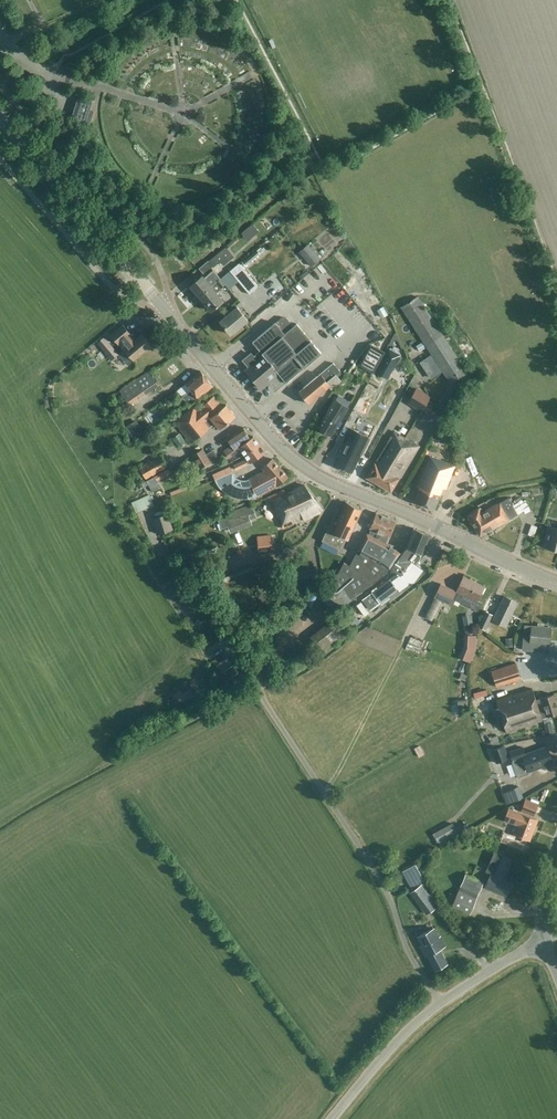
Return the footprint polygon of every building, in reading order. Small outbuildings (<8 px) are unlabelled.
[(80,77),(90,81),(94,73),(84,68),(80,77)] [(71,117),(85,122),(92,100),(78,95),(71,117)] [(252,224),(241,233),(247,241),(259,232),(252,224)] [(311,246),(325,261),(332,255),(319,239),(311,246)] [(299,252),(312,266),(321,259),(308,244),(299,252)] [(234,257),(226,247),(209,261),(209,260),(199,268),(203,274),(213,266),(213,267),(220,261),(223,266),(234,257)] [(257,250),(242,262),(245,266),(246,265),(247,266),(248,265),(247,264),(252,261),(253,260),(257,256),(257,257),(259,256),(258,255),(260,254),(257,250)] [(239,263),(220,278),(226,285),(229,289),(239,281),(250,294),(259,287),(239,263)] [(213,269),(203,277),(202,276),(190,286),(199,296),(220,278),(216,272),(213,269)] [(216,293),(226,285),(220,278),(199,296),(211,311),(223,301),(216,293)] [(348,295),(358,287),(351,278),(343,285),(338,279),(336,280),(348,295)] [(310,279),(299,286),(304,295),(315,288),(310,279)] [(383,289),(377,292),(386,311),(392,308),(383,289)] [(237,301),(241,306),(250,298),(246,293),(237,301)] [(401,307),(450,383),(467,373),(418,297),(401,307)] [(247,320),(236,307),(219,321),(230,334),(247,320)] [(245,370),(261,389),(279,374),(286,382),(321,353),(296,324),(290,329),(282,319),(277,324),(275,322),(252,342),(260,351),(253,357),(250,354),(243,360),(249,367),(245,370)] [(472,340),(477,338),(471,323),(465,325),(472,340)] [(124,349),(133,360),(151,345),(141,334),(134,340),(129,334),(130,333),(122,324),(110,334),(118,343),(119,343),(124,349)] [(111,346),(104,337),(97,342),(104,352),(111,346)] [(384,353),(369,345),(358,365),(373,373),(384,353)] [(396,363),(400,355),(389,349),(376,372),(387,379),(393,369),(396,363)] [(197,364),(204,359),(197,351),(191,356),(197,364)] [(346,357),(337,363),(343,371),(351,364),(346,357)] [(320,374),(299,391),(309,403),(329,386),(331,388),(340,381),(336,375),(340,371),(333,363),(320,374)] [(182,396),(188,404),(198,398),(213,386),(200,370),(185,383),(190,389),(182,396)] [(159,385),(150,371),(120,392),(129,406),(159,385)] [(365,378),(356,395),(364,399),(373,382),(365,378)] [(417,387),(407,403),(421,412),(431,396),(417,387)] [(174,421),(183,432),(190,441),(215,422),(220,428),(235,416),(226,404),(222,407),(214,396),(197,409),(194,405),(174,421)] [(176,412),(170,400),(157,407),(163,419),(176,412)] [(334,400),(319,426),(332,433),(347,408),(334,400)] [(423,425),(432,425),(432,417),(423,416),(423,425)] [(143,431),(136,420),(126,426),(133,438),(143,431)] [(229,457),(240,449),(255,438),(254,436),(250,438),(242,427),(226,438),(231,444),(224,450),(229,457)] [(373,436),(352,427),(334,466),(355,475),(373,436)] [(440,430),(434,439),(443,444),(449,435),(440,430)] [(366,477),(377,484),(389,465),(405,438),(394,431),(366,477)] [(265,452),(255,438),(240,449),(247,458),(234,465),(236,469),(251,462),(265,452)] [(377,484),(391,492),(419,446),(405,438),(389,465),(377,484)] [(203,448),(191,455),(200,468),(218,457),(214,449),(206,454),(203,448)] [(168,467),(160,454),(151,460),(139,467),(146,479),(168,467)] [(415,501),(423,505),(429,490),(430,490),(441,460),(430,456),(418,486),(421,487),(415,501)] [(264,470),(248,479),(257,495),(265,491),(264,490),(277,484),(278,485),(288,475),(273,459),(263,468),(264,470)] [(434,509),(443,489),(443,488),(446,489),(455,466),(441,460),(430,490),(429,490),(423,505),(434,509)] [(171,473),(169,468),(146,481),(151,491),(160,486),(157,481),(171,473)] [(220,472),(212,475),(214,480),(222,477),(220,472)] [(176,484),(144,495),(147,505),(174,497),(173,491),(178,489),(176,484)] [(284,490),(269,497),(282,528),(323,510),(304,485),(285,493),(284,490)] [(480,536),(518,514),(523,510),(518,501),(512,505),(508,497),(482,512),(479,508),(467,514),(480,536)] [(205,501),(199,503),(203,515),(209,513),(205,501)] [(339,547),(344,537),(347,539),(362,509),(347,502),(338,519),(334,517),(323,539),(324,540),(320,547),(336,555),(339,547)] [(250,520),(256,518),(251,504),(217,517),(221,529),(228,526),(230,533),(252,525),(250,520)] [(351,601),(357,597),(355,595),(373,584),(389,568),(400,552),(390,545),(385,543),(388,535),(389,535),(396,520),(377,512),(371,527),(372,528),(369,534),(367,533),(349,565),(344,562),(332,584),(338,587),(331,600),(337,609),(351,600),(351,601)] [(168,513),(154,518),(152,518),(154,523),(157,534),(173,529),(168,513)] [(540,521),(537,530),(543,532),(546,523),(540,521)] [(548,526),(543,546),(556,550),(556,528),(548,526)] [(393,570),(400,575),(412,560),(416,564),(422,557),(423,553),(431,535),(414,527),(406,546),(407,546),(389,570),(392,572),(393,570)] [(271,539),(271,535),(257,536),(258,544),(259,554),(273,553),(272,539),(271,539)] [(315,568),(285,573),(287,586),(317,581),(315,568)] [(467,605),(475,609),(478,611),(482,603),(478,600),(484,586),(464,576),(456,591),(441,583),(436,592),(434,597),(451,606),(455,599),(466,605),(467,605)] [(390,579),(372,592),(380,603),(398,589),(390,579)] [(325,586),(316,595),(324,603),(333,594),(325,586)] [(493,620),(506,626),(517,602),(505,596),(493,620)] [(492,629),(488,627),(493,615),(486,611),(478,626),(483,629),(482,632),(489,635),(492,629)] [(474,633),(472,615),(462,616),(465,635),(474,633)] [(335,621),(312,639),(322,652),(345,634),(335,621)] [(525,625),(523,650),(548,652),(549,644),(550,644),(551,628),(531,626),(525,625)] [(419,634),(416,641),(428,646),(431,638),(419,634)] [(465,636),(464,646),(459,658),(470,663),(475,650),(475,636),(465,636)] [(492,671),(497,687),(521,679),(515,663),(492,671)] [(233,665),(220,673),(225,681),(238,673),(233,665)] [(496,700),(507,732),(543,721),(542,718),(556,713),(556,704),(554,694),(536,700),(532,689),(496,700)] [(484,703),(495,699),(493,694),(482,698),(484,703)] [(552,722),(543,724),(546,734),(556,732),(555,726),(553,727),(552,722)] [(486,749),(500,744),(498,736),(483,740),(486,749)] [(428,743),(422,746),(427,753),(433,750),(428,743)] [(509,759),(504,745),(491,749),(496,764),(509,759)] [(529,774),(528,772),(553,763),(547,746),(525,754),(523,747),(510,752),(513,761),(512,762),(518,778),(529,774)] [(524,799),(519,787),(502,793),(506,805),(524,799)] [(522,810),(534,814),(538,804),(525,799),(522,810)] [(538,819),(522,813),(509,808),(505,819),(518,824),(514,834),(530,840),(538,819)] [(452,823),(433,834),(440,846),(459,835),(452,823)] [(503,855),(495,851),(486,871),(491,874),(486,887),(506,896),(512,882),(504,879),(513,859),(503,855)] [(466,874),(461,886),(479,895),(484,882),(466,874)] [(410,892),(427,914),(437,906),(421,884),(410,892)] [(459,890),(457,896),(450,892),(447,899),(454,902),(452,906),(470,914),(477,899),(459,890)] [(433,928),(418,936),(422,945),(421,946),(426,956),(428,955),(435,970),(446,964),(439,950),(445,947),(440,936),(438,937),(433,928)]
